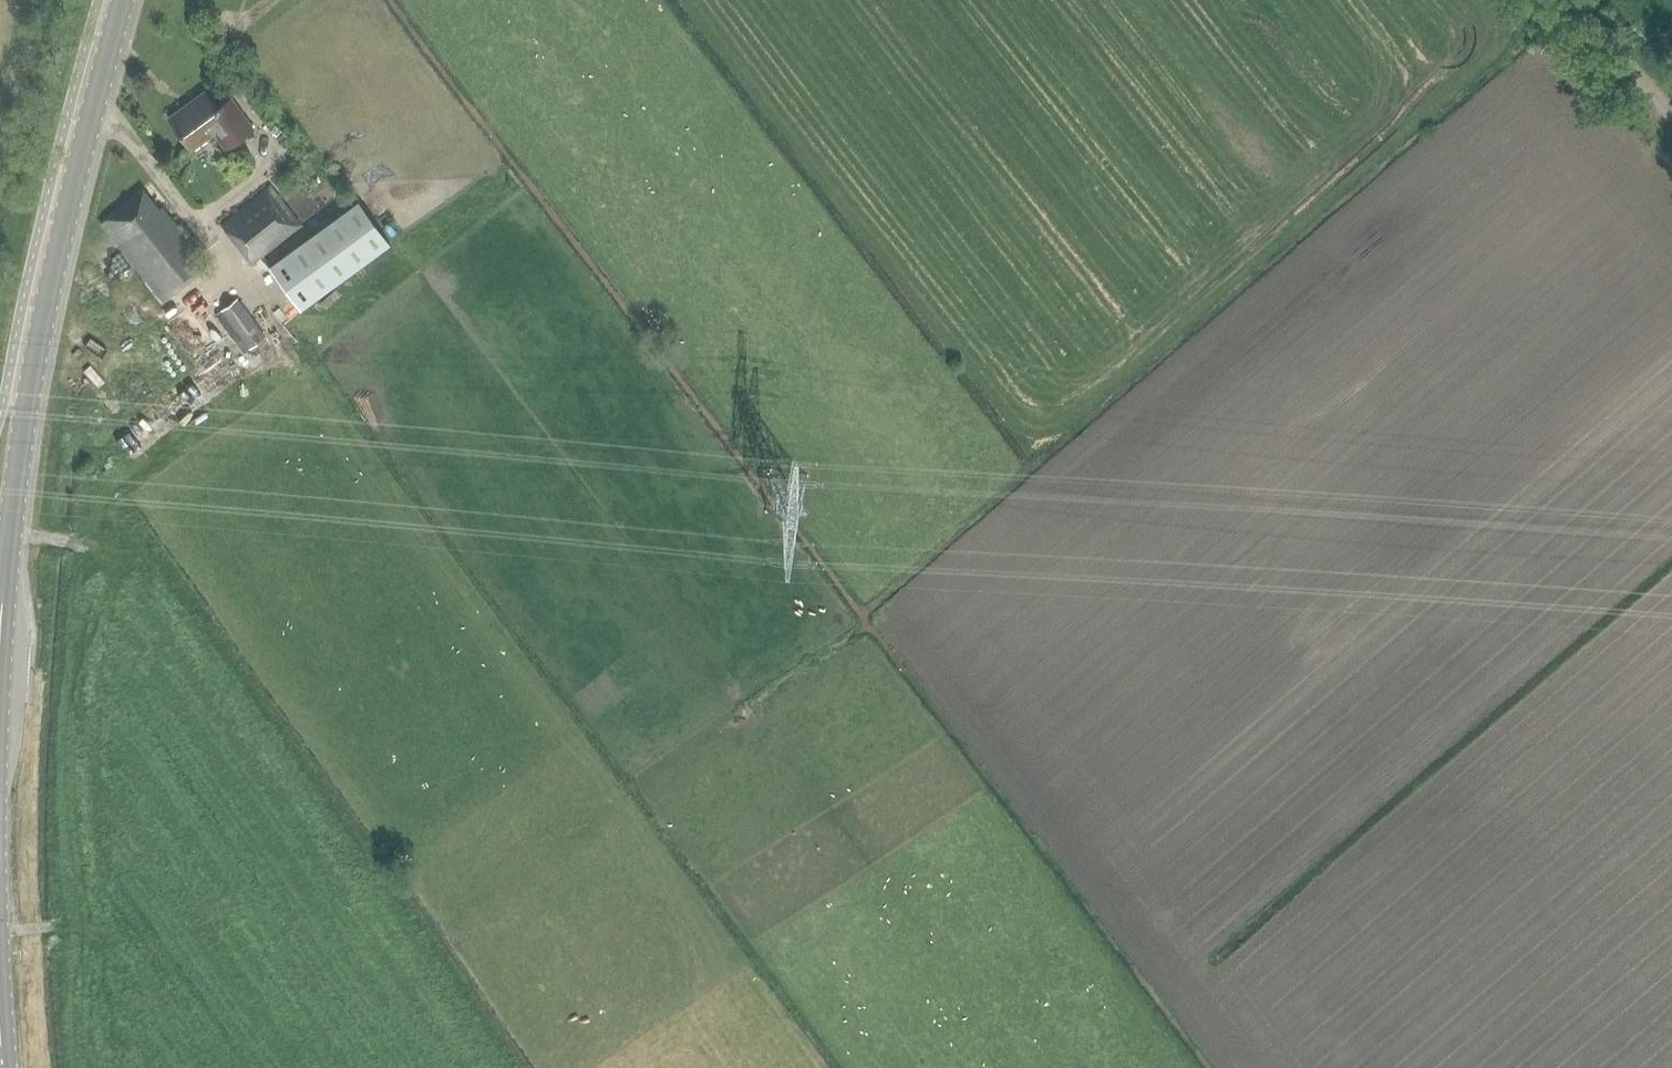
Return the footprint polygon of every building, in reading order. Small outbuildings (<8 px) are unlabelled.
[(213,134),(214,135),(225,150),(254,129),(231,97),(217,107),(205,90),(166,118),(190,151),(213,134)] [(302,223),(270,185),(221,225),(253,264),(302,223)] [(152,210),(136,188),(95,217),(159,306),(208,271),(164,210),(159,214),(155,208),(152,210)] [(301,309),(390,244),(358,200),(268,265),(301,309)] [(266,336),(237,298),(216,314),(244,352),(266,336)]
